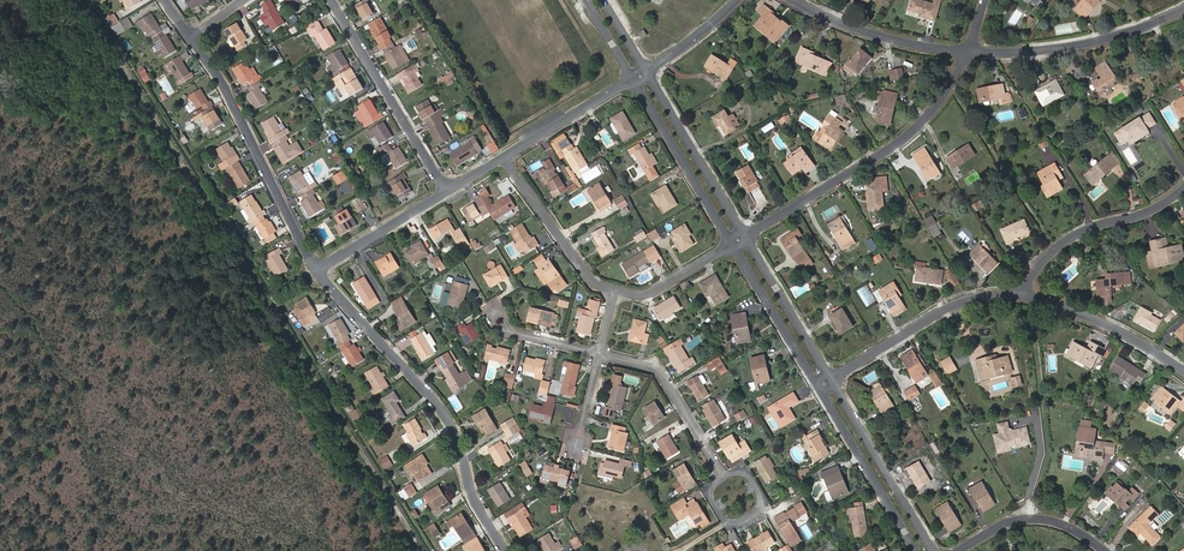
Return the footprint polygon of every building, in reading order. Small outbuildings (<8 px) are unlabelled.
[(142,0),(141,0),(125,0),(130,8),(142,0)] [(208,0),(186,0),(192,9),(198,5),(204,1),(205,3),(208,0)] [(285,24),(271,0),(269,0),(263,4),(267,12),(264,14),(265,16),(261,18),(266,26),(270,23),(274,31),(285,24)] [(376,13),(368,0),(364,0),(355,5),(364,20),(376,13)] [(935,20),(940,0),(934,0),(933,4),(917,0),(911,0),(909,10),(920,14),(919,16),(935,20)] [(1100,2),(1098,0),(1074,0),(1073,0),(1079,6),(1076,9),(1085,18),(1100,2)] [(774,42),(788,26),(782,21),(781,23),(775,17),(773,15),(774,14),(763,5),(758,11),(763,15),(759,20),(764,24),(760,29),(774,42)] [(111,27),(120,22),(114,13),(106,18),(111,27)] [(148,34),(151,32),(153,36),(162,31),(152,14),(137,22),(141,28),(143,26),(146,30),(148,34)] [(388,38),(391,37),(379,17),(368,24),(369,24),(365,27),(367,31),(369,30),(371,33),(373,32),(380,43),(388,38)] [(307,28),(309,32),(321,25),(318,20),(307,26),(308,27),(307,28)] [(755,25),(760,29),(764,24),(759,20),(755,25)] [(244,41),(248,39),(238,23),(226,30),(238,50),(247,44),(244,41)] [(117,34),(122,31),(118,25),(113,27),(117,34)] [(324,50),(336,43),(327,28),(324,30),(321,25),(309,32),(312,37),(315,35),(324,50)] [(642,38),(647,35),(644,30),(639,33),(642,38)] [(164,57),(176,50),(167,34),(165,35),(162,31),(153,36),(150,38),(154,43),(155,42),(156,44),(160,51),(164,57)] [(378,47),(381,51),(382,50),(392,44),(390,41),(381,45),(378,47)] [(392,44),(382,50),(384,54),(395,47),(393,44),(392,44)] [(394,69),(410,60),(400,45),(395,47),(384,54),(394,69)] [(802,48),(796,62),(809,68),(810,66),(801,62),(806,50),(802,48)] [(333,64),(328,67),(334,78),(345,71),(346,71),(343,66),(348,64),(340,49),(328,56),(333,64)] [(809,68),(827,76),(831,65),(813,56),(814,53),(806,50),(801,62),(810,66),(809,68)] [(858,73),(863,67),(871,58),(860,50),(850,62),(849,61),(847,64),(855,71),(858,73)] [(192,71),(190,72),(182,60),(184,59),(181,55),(168,63),(173,71),(178,80),(184,76),(186,81),(195,75),(192,71)] [(730,60),(727,65),(711,56),(707,64),(715,68),(713,71),(726,79),(735,63),(730,60)] [(255,78),(251,70),(245,61),(233,69),(238,78),(243,85),(248,82),(251,86),(260,80),(262,79),(260,75),(258,76),(255,78)] [(1114,86),(1113,84),(1117,80),(1105,62),(1096,68),(1102,78),(1098,81),(1097,79),(1092,83),(1101,95),(1105,92),(1108,95),(1112,92),(1110,89),(1114,86)] [(165,65),(169,73),(173,71),(168,63),(165,65)] [(410,92),(422,85),(415,73),(419,71),(415,64),(397,75),(404,87),(406,85),(410,92)] [(852,75),(855,71),(847,64),(844,68),(852,75)] [(351,68),(346,71),(345,71),(347,75),(342,78),(345,83),(356,76),(351,68)] [(438,78),(441,82),(454,75),(451,70),(446,74),(447,75),(443,78),(442,76),(438,78)] [(892,82),(900,80),(897,70),(889,72),(892,82)] [(356,76),(345,83),(342,78),(347,75),(345,71),(334,78),(330,80),(332,83),(336,81),(344,95),(349,91),(351,95),(363,88),(356,76)] [(1136,82),(1143,79),(1139,72),(1133,76),(1136,82)] [(168,79),(161,83),(165,91),(161,94),(163,99),(175,92),(168,79)] [(256,108),(269,101),(260,87),(262,85),(260,80),(251,86),(254,90),(251,92),(248,94),(256,108)] [(1043,105),(1063,95),(1055,81),(1036,91),(1043,105)] [(1009,97),(1005,97),(1003,85),(978,89),(979,99),(989,97),(989,100),(1000,99),(1003,98),(1004,104),(1010,103),(1009,97)] [(210,100),(208,101),(200,89),(190,95),(197,108),(202,105),(206,110),(212,107),(213,106),(210,100)] [(893,113),(896,103),(892,102),(894,94),(884,91),(884,93),(878,91),(876,97),(882,98),(881,102),(878,118),(887,121),(889,112),(893,113)] [(1183,97),(1175,102),(1177,106),(1174,109),(1176,113),(1180,111),(1183,116),(1183,117),(1183,99),(1183,97)] [(376,116),(379,114),(370,99),(359,106),(361,110),(362,111),(358,113),(356,115),(362,125),(363,124),(365,128),(378,119),(376,116)] [(428,124),(441,116),(446,113),(443,109),(439,111),(435,104),(431,106),(428,100),(416,106),(420,113),(422,117),(424,120),(425,119),(428,124)] [(210,130),(222,123),(212,107),(206,110),(200,113),(210,130)] [(1022,117),(1028,115),(1026,108),(1020,110),(1022,117)] [(733,126),(728,118),(724,111),(713,118),(718,126),(720,125),(726,134),(735,129),(733,126)] [(877,121),(890,125),(893,113),(889,112),(887,121),(878,118),(877,121)] [(623,140),(635,133),(622,113),(611,119),(614,123),(611,124),(611,126),(615,133),(617,134),(619,133),(623,140)] [(843,132),(838,129),(842,122),(830,114),(825,121),(831,125),(827,131),(824,129),(821,133),(818,132),(814,139),(820,143),(821,142),(829,148),(834,139),(837,141),(843,132)] [(1142,133),(1143,135),(1149,132),(1147,130),(1155,124),(1149,114),(1141,119),(1140,118),(1115,134),(1122,145),(1128,141),(1142,133)] [(283,131),(279,124),(274,116),(262,124),(267,132),(271,138),(269,139),(272,143),(274,141),(277,139),(287,134),(290,132),(288,128),(286,129),(283,131)] [(439,145),(451,137),(442,122),(444,121),(441,116),(428,124),(430,127),(431,129),(430,129),(432,134),(429,136),(432,140),(435,138),(439,145)] [(733,126),(736,124),(732,116),(728,118),(733,126)] [(823,125),(825,127),(824,129),(827,131),(831,125),(825,121),(823,125)] [(380,143),(392,136),(384,122),(367,132),(370,137),(375,134),(380,143)] [(1128,141),(1130,146),(1150,133),(1149,132),(1143,135),(1142,133),(1128,141)] [(296,143),(290,146),(286,141),(289,138),(287,134),(277,139),(280,145),(277,146),(274,148),(283,163),(301,152),(296,143)] [(488,145),(492,142),(488,134),(483,136),(488,145)] [(450,153),(457,165),(482,150),(474,136),(469,139),(470,141),(450,153)] [(235,154),(231,147),(228,142),(217,149),(224,162),(219,165),(222,170),(226,168),(238,160),(241,158),(238,153),(237,153),(235,154)] [(376,148),(379,153),(390,146),(388,143),(380,148),(379,146),(376,148)] [(573,169),(585,161),(577,148),(574,149),(571,145),(562,150),(573,169)] [(654,164),(649,155),(644,148),(642,149),(639,145),(629,151),(632,155),(634,154),(644,170),(645,170),(647,174),(651,175),(655,172),(656,169),(654,165),(654,164)] [(947,159),(954,169),(975,156),(968,145),(947,159)] [(396,168),(408,161),(399,147),(393,150),(390,146),(379,153),(382,157),(387,154),(396,168)] [(797,170),(802,166),(810,160),(801,148),(794,153),(796,155),(794,157),(789,161),(785,164),(793,175),(798,171),(797,170)] [(927,180),(939,173),(924,149),(913,155),(923,171),(922,172),(927,180)] [(654,164),(657,163),(652,153),(649,155),(654,164)] [(1115,167),(1120,163),(1112,153),(1107,157),(1115,167)] [(1100,179),(1115,167),(1107,157),(1098,165),(1095,161),(1093,161),(1091,163),(1091,165),(1094,168),(1087,174),(1093,182),(1099,177),(1100,179)] [(557,178),(555,174),(553,170),(554,170),(551,166),(552,165),(548,159),(543,162),(546,168),(544,169),(545,171),(540,174),(546,184),(548,182),(553,190),(551,192),(553,197),(565,189),(558,177),(557,178)] [(239,187),(250,180),(238,160),(226,168),(229,173),(230,173),(239,187)] [(803,168),(806,173),(814,166),(810,160),(802,166),(797,170),(798,171),(803,168)] [(573,169),(575,172),(587,165),(585,161),(573,169)] [(1062,189),(1057,181),(1055,177),(1060,174),(1055,164),(1038,174),(1045,185),(1048,190),(1054,187),(1056,192),(1062,189)] [(756,181),(757,181),(747,165),(735,173),(738,176),(740,181),(742,184),(741,185),(744,189),(745,189),(747,193),(759,186),(756,181)] [(356,178),(361,174),(357,168),(352,171),(356,178)] [(343,180),(348,177),(344,169),(338,173),(343,180)] [(314,188),(318,185),(309,172),(303,175),(301,170),(289,177),(298,192),(302,189),(305,193),(314,188)] [(412,191),(404,179),(407,178),(404,172),(390,181),(400,198),(412,191)] [(334,175),(339,183),(343,180),(338,173),(334,175)] [(1085,175),(1093,185),(1100,179),(1099,177),(1093,182),(1087,174),(1085,175)] [(881,192),(887,191),(886,177),(871,178),(872,185),(867,185),(870,210),(875,210),(875,213),(882,213),(882,209),(883,208),(881,192)] [(571,193),(578,189),(575,182),(567,187),(571,193)] [(599,208),(610,202),(599,183),(589,189),(595,199),(594,200),(599,208)] [(664,212),(677,205),(666,185),(651,194),(658,207),(661,206),(664,212)] [(1041,187),(1047,198),(1056,192),(1054,187),(1048,190),(1045,185),(1041,187)] [(322,209),(318,203),(313,194),(316,193),(314,188),(305,193),(308,198),(304,200),(301,202),(310,216),(322,209)] [(259,208),(261,207),(257,201),(256,202),(252,195),(241,202),(245,210),(250,218),(246,220),(249,224),(253,221),(263,215),(259,208)] [(511,209),(516,207),(509,195),(505,198),(505,199),(500,203),(499,201),(492,205),(499,217),(504,214),(506,217),(513,212),(511,209)] [(619,210),(629,204),(625,197),(625,196),(615,202),(619,210)] [(481,215),(482,216),(490,211),(481,197),(473,201),(474,203),(462,210),(469,221),(481,215)] [(230,207),(236,204),(233,199),(227,202),(230,207)] [(359,211),(366,207),(362,200),(355,205),(359,211)] [(599,208),(600,211),(611,204),(610,202),(599,208)] [(975,212),(982,208),(978,202),(972,206),(975,212)] [(345,232),(358,225),(348,209),(344,210),(342,206),(333,211),(339,222),(345,232)] [(245,210),(241,212),(246,220),(250,218),(245,210)] [(274,232),(275,231),(270,222),(268,218),(266,219),(263,215),(253,221),(264,238),(266,237),(274,232)] [(923,221),(925,224),(928,229),(937,224),(932,216),(923,221)] [(843,249),(854,243),(839,218),(832,223),(837,232),(834,234),(843,249)] [(430,231),(435,238),(453,228),(448,220),(430,231)] [(1007,241),(1028,232),(1024,221),(1002,230),(1007,241)] [(336,224),(342,234),(345,232),(339,222),(336,224)] [(937,224),(928,229),(931,233),(935,231),(941,227),(939,222),(937,224)] [(528,237),(529,236),(522,223),(510,230),(518,243),(520,242),(524,249),(529,246),(531,250),(538,245),(533,237),(531,238),(529,239),(528,237)] [(832,223),(828,225),(834,234),(837,232),(832,223)] [(683,251),(694,244),(689,236),(691,234),(685,224),(672,232),(674,236),(683,251)] [(661,235),(666,232),(663,227),(658,230),(661,235)] [(471,243),(470,243),(462,229),(456,232),(459,238),(457,239),(462,248),(471,243)] [(651,241),(661,236),(656,229),(647,234),(648,236),(651,241)] [(794,261),(796,260),(799,264),(808,258),(796,239),(801,236),(798,230),(784,238),(790,247),(787,249),(794,261)] [(266,237),(268,241),(276,236),(274,232),(266,237)] [(602,257),(614,250),(603,232),(594,238),(599,247),(601,249),(598,251),(602,257)] [(644,232),(637,236),(640,241),(647,237),(644,232)] [(680,252),(683,251),(674,236),(672,238),(680,252)] [(648,247),(652,245),(647,237),(640,241),(637,242),(640,247),(646,244),(648,247)] [(867,240),(873,251),(879,248),(873,237),(867,240)] [(784,238),(781,240),(787,249),(790,247),(784,238)] [(475,250),(480,247),(476,239),(470,243),(471,243),(472,245),(475,250)] [(1179,258),(1176,247),(1168,249),(1163,250),(1161,240),(1150,242),(1152,252),(1147,253),(1150,268),(1160,266),(1160,263),(1179,258)] [(413,248),(405,253),(410,262),(427,252),(420,241),(411,246),(413,248)] [(485,247),(488,252),(496,248),(493,242),(485,247)] [(516,244),(520,251),(524,249),(520,242),(518,243),(516,244)] [(988,273),(997,264),(987,253),(990,250),(987,247),(984,243),(980,247),(979,246),(972,252),(979,259),(977,261),(988,273)] [(1160,266),(1183,261),(1181,246),(1176,247),(1179,258),(1160,263),(1160,266)] [(277,275),(288,268),(279,254),(282,252),(280,248),(269,255),(271,258),(267,261),(277,275)] [(638,269),(636,267),(645,262),(646,264),(650,262),(644,251),(622,264),(629,277),(639,272),(638,269)] [(385,276),(400,266),(392,252),(387,256),(387,257),(382,260),(381,259),(376,262),(385,276)] [(410,262),(412,266),(429,256),(427,252),(410,262)] [(977,261),(979,259),(972,252),(970,254),(977,261)] [(435,269),(445,264),(439,255),(430,261),(435,269)] [(876,264),(881,261),(878,256),(873,259),(876,264)] [(802,270),(811,264),(808,258),(799,264),(802,270)] [(555,270),(554,271),(551,266),(552,265),(549,260),(545,263),(542,259),(536,263),(549,282),(559,275),(555,270)] [(492,260),(488,265),(493,269),(497,264),(492,260)] [(926,282),(940,284),(942,271),(925,269),(925,264),(916,263),(915,268),(918,269),(916,277),(926,279),(926,282)] [(504,280),(509,277),(501,265),(484,275),(491,286),(503,278),(504,280)] [(522,265),(514,270),(516,273),(524,268),(522,265)] [(953,288),(960,284),(952,271),(947,274),(945,275),(953,288)] [(1111,302),(1111,296),(1110,286),(1122,285),(1125,284),(1124,273),(1106,275),(1106,280),(1096,281),(1098,297),(1099,297),(1100,305),(1107,304),(1107,303),(1111,302)] [(716,305),(728,298),(716,276),(699,285),(707,297),(710,295),(716,305)] [(364,277),(353,284),(365,304),(377,297),(364,277)] [(447,304),(459,308),(467,285),(455,280),(447,304)] [(684,291),(691,287),(687,280),(680,284),(684,291)] [(905,309),(899,298),(896,294),(899,291),(894,283),(883,290),(887,298),(885,299),(895,315),(905,309)] [(867,307),(877,301),(867,285),(857,291),(867,307)] [(1111,296),(1114,296),(1114,288),(1122,288),(1122,285),(1110,286),(1111,296)] [(303,326),(318,318),(315,313),(316,313),(307,297),(297,303),(299,306),(293,309),(303,326)] [(365,304),(368,309),(379,302),(377,297),(365,304)] [(391,302),(390,303),(394,308),(403,302),(400,297),(391,302)] [(664,318),(673,313),(681,308),(674,297),(654,309),(660,321),(664,318)] [(590,306),(598,308),(599,303),(598,302),(590,300),(588,306),(590,306)] [(406,327),(415,321),(403,302),(394,308),(400,318),(406,327)] [(1135,319),(1156,330),(1164,317),(1142,306),(1135,319)] [(551,324),(555,325),(557,315),(554,314),(554,313),(530,307),(527,320),(537,323),(538,321),(551,325),(551,324)] [(576,331),(589,334),(593,317),(595,317),(596,313),(589,311),(584,309),(583,314),(581,313),(576,331)] [(841,333),(852,326),(842,310),(831,317),(841,333)] [(745,314),(732,317),(738,343),(750,341),(745,314)] [(347,335),(350,334),(340,319),(329,326),(338,340),(336,342),(339,347),(339,346),(349,341),(350,340),(347,335)] [(647,334),(643,333),(645,322),(633,319),(630,329),(633,330),(630,340),(645,344),(647,334)] [(457,326),(459,331),(461,329),(467,326),(465,322),(457,326)] [(469,342),(480,336),(472,323),(467,326),(461,329),(469,342)] [(1175,333),(1183,342),(1183,340),(1183,324),(1175,333)] [(424,359),(434,353),(421,333),(419,335),(416,329),(409,333),(413,339),(412,339),(419,351),(424,359)] [(661,349),(668,345),(665,340),(658,344),(661,349)] [(359,352),(357,348),(354,344),(352,346),(349,341),(339,346),(352,366),(364,359),(359,352)] [(1091,368),(1099,354),(1102,349),(1090,343),(1087,350),(1073,343),(1067,356),(1091,368)] [(1114,345),(1109,343),(1105,350),(1109,352),(1114,345)] [(489,360),(489,358),(500,360),(500,358),(508,360),(511,350),(501,347),(500,349),(498,348),(493,347),(493,345),(488,344),(484,359),(489,360)] [(692,365),(688,359),(680,346),(668,353),(679,372),(692,365)] [(463,370),(459,372),(453,362),(457,359),(451,349),(436,359),(442,369),(443,368),(448,377),(454,386),(463,381),(465,383),(470,380),(463,370)] [(917,383),(928,376),(922,368),(925,366),(919,355),(916,357),(912,351),(901,358),(904,363),(907,361),(912,369),(909,370),(917,383)] [(543,373),(542,373),(545,361),(536,359),(526,356),(523,368),(535,371),(534,376),(542,378),(543,373)] [(720,370),(725,367),(719,357),(707,365),(710,371),(718,366),(720,370)] [(757,383),(769,380),(764,357),(751,359),(756,383),(757,383)] [(988,375),(1002,371),(1003,375),(1011,373),(1007,357),(997,360),(990,362),(989,357),(977,361),(983,381),(989,379),(988,375)] [(944,367),(948,374),(957,369),(950,358),(948,359),(951,363),(944,367)] [(1140,382),(1145,374),(1118,358),(1111,369),(1122,376),(1121,378),(1132,385),(1136,379),(1140,382)] [(944,367),(951,363),(948,359),(941,363),(944,367)] [(576,386),(574,386),(580,364),(564,360),(563,365),(568,366),(561,393),(574,396),(576,386)] [(383,377),(381,374),(377,367),(366,374),(375,388),(372,390),(375,395),(388,387),(386,382),(386,381),(383,377)] [(939,379),(934,372),(930,375),(934,382),(939,379)] [(507,382),(513,384),(515,375),(509,374),(507,382)] [(936,388),(942,385),(939,379),(934,382),(930,375),(928,376),(936,388)] [(699,401),(709,396),(698,376),(688,382),(693,392),(695,394),(699,401)] [(446,378),(453,390),(465,383),(463,381),(454,386),(448,377),(446,378)] [(1013,388),(1020,386),(1017,378),(1011,379),(1013,388)] [(539,390),(547,392),(549,382),(546,381),(544,386),(540,385),(539,390)] [(607,406),(619,410),(625,386),(613,383),(607,406)] [(888,410),(893,407),(887,396),(890,393),(886,386),(882,389),(881,386),(872,391),(877,400),(875,402),(884,418),(887,418),(892,416),(888,410)] [(911,400),(918,396),(913,388),(906,392),(911,400)] [(1171,416),(1181,403),(1176,399),(1175,400),(1169,395),(1170,394),(1162,388),(1153,398),(1156,401),(1155,403),(1171,416)] [(392,425),(405,416),(396,402),(399,400),(394,391),(382,399),(393,416),(389,419),(392,425)] [(795,419),(789,408),(798,402),(794,394),(773,406),(783,426),(795,419)] [(539,417),(550,420),(555,403),(545,400),(542,399),(540,405),(529,402),(526,415),(539,419),(539,417)] [(722,412),(727,409),(722,401),(717,404),(714,399),(704,405),(706,409),(711,417),(709,418),(715,427),(726,420),(722,412)] [(662,412),(660,413),(657,408),(659,407),(655,402),(645,408),(654,423),(665,417),(662,412)] [(781,427),(783,426),(773,406),(768,409),(773,416),(777,419),(781,427)] [(484,430),(494,424),(485,408),(472,416),(475,420),(477,419),(484,430)] [(739,421),(745,417),(742,412),(736,416),(739,421)] [(751,418),(755,425),(760,422),(756,415),(751,418)] [(418,426),(419,425),(415,418),(404,424),(409,432),(407,433),(413,443),(418,440),(419,442),(419,441),(427,436),(424,432),(423,433),(420,429),(418,426)] [(475,420),(482,431),(484,430),(477,419),(475,420)] [(510,419),(501,424),(505,430),(513,425),(510,419)] [(1172,431),(1177,423),(1172,419),(1167,427),(1172,431)] [(1000,432),(995,433),(999,453),(1015,450),(1014,447),(1033,444),(1029,426),(1012,429),(1010,421),(998,423),(1000,432)] [(1091,422),(1082,421),(1081,428),(1090,429),(1091,422)] [(607,447),(622,451),(627,433),(621,431),(622,426),(611,423),(610,429),(612,429),(614,430),(613,437),(614,437),(612,441),(609,441),(607,447)] [(484,430),(486,433),(496,427),(494,424),(484,430)] [(508,437),(517,431),(513,425),(505,430),(504,430),(508,437)] [(1081,428),(1080,428),(1078,436),(1081,436),(1079,451),(1092,453),(1091,459),(1102,460),(1103,453),(1113,454),(1115,445),(1094,442),(1095,430),(1090,429),(1081,428)] [(829,454),(821,440),(822,440),(817,430),(806,436),(813,448),(809,450),(812,456),(814,455),(817,460),(829,454)] [(804,433),(801,436),(809,450),(813,448),(806,436),(804,433)] [(667,459),(678,452),(668,436),(657,442),(667,459)] [(1078,436),(1076,456),(1091,459),(1092,453),(1079,451),(1081,436),(1078,436)] [(741,453),(737,447),(732,437),(720,444),(722,448),(725,448),(731,458),(730,459),(732,463),(747,454),(744,451),(741,453)] [(509,459),(504,451),(500,445),(502,444),(499,439),(487,446),(490,451),(494,459),(498,465),(509,459)] [(747,454),(749,453),(743,443),(737,447),(741,453),(744,451),(747,454)] [(722,448),(729,459),(730,459),(731,458),(725,448),(722,448)] [(418,481),(431,473),(425,464),(427,463),(422,454),(411,460),(418,471),(413,474),(418,481)] [(380,460),(386,469),(394,465),(388,455),(380,460)] [(612,474),(621,476),(624,464),(630,466),(632,460),(620,457),(619,463),(604,459),(603,462),(601,471),(612,474)] [(772,469),(767,460),(765,457),(754,463),(767,484),(777,478),(772,469)] [(1127,469),(1129,466),(1121,461),(1119,464),(1127,469)] [(597,473),(612,476),(612,474),(601,471),(603,462),(600,462),(597,473)] [(569,470),(562,469),(543,463),(540,476),(549,478),(558,481),(558,484),(564,486),(569,470)] [(526,464),(520,467),(524,473),(530,470),(526,464)] [(680,492),(693,484),(691,481),(692,480),(689,474),(688,475),(685,470),(686,469),(683,464),(673,471),(678,479),(672,483),(676,489),(677,488),(680,492)] [(840,483),(843,482),(840,472),(832,475),(831,470),(821,474),(822,479),(825,478),(827,477),(831,487),(828,488),(833,499),(845,494),(840,483)] [(496,505),(508,498),(497,481),(486,488),(496,505)] [(409,496),(416,492),(410,483),(404,487),(409,496)] [(984,512),(995,505),(982,483),(973,488),(978,497),(975,498),(984,512)] [(788,489),(791,494),(800,489),(797,484),(788,489)] [(1132,489),(1129,493),(1125,490),(1117,484),(1113,488),(1108,494),(1118,502),(1117,503),(1122,507),(1125,504),(1130,498),(1133,500),(1138,494),(1132,489)] [(434,514),(449,505),(444,496),(443,497),(439,491),(440,490),(438,486),(426,492),(431,499),(436,507),(432,510),(434,514)] [(1112,487),(1106,493),(1117,503),(1118,502),(1108,494),(1113,488),(1112,487)] [(973,488),(970,490),(975,498),(978,497),(973,488)] [(682,497),(670,505),(673,510),(686,503),(682,497)] [(431,499),(427,502),(432,510),(436,507),(431,499)] [(702,512),(701,513),(695,503),(693,499),(686,503),(673,510),(678,520),(689,514),(695,524),(701,520),(703,524),(708,521),(702,512)] [(801,541),(791,523),(800,517),(799,515),(806,511),(802,502),(794,506),(795,508),(786,514),(785,512),(775,518),(792,547),(801,541)] [(949,532),(961,526),(947,503),(939,508),(944,517),(941,519),(949,532)] [(1161,537),(1155,530),(1159,527),(1153,521),(1159,515),(1152,507),(1130,528),(1138,536),(1142,533),(1153,545),(1161,537)] [(863,520),(865,520),(863,508),(855,509),(850,509),(851,515),(855,537),(867,535),(866,529),(864,530),(863,520)] [(519,536),(531,528),(519,509),(507,516),(519,536)] [(450,520),(453,525),(461,538),(472,532),(467,523),(465,524),(459,514),(450,520)] [(444,523),(447,528),(453,525),(450,520),(444,523)] [(434,536),(440,532),(434,523),(428,526),(434,536)] [(761,550),(775,542),(768,530),(748,541),(754,550),(761,550)] [(461,538),(464,543),(475,536),(472,532),(461,538)] [(553,542),(547,532),(536,539),(543,550),(554,550),(561,547),(557,540),(553,542)] [(484,550),(475,536),(464,543),(461,545),(465,550),(466,550),(468,550),(483,550),(484,550)] [(572,545),(580,541),(577,536),(569,540),(572,545)] [(572,545),(574,549),(582,544),(580,541),(572,545)] [(813,550),(835,550),(830,542),(813,550)]
